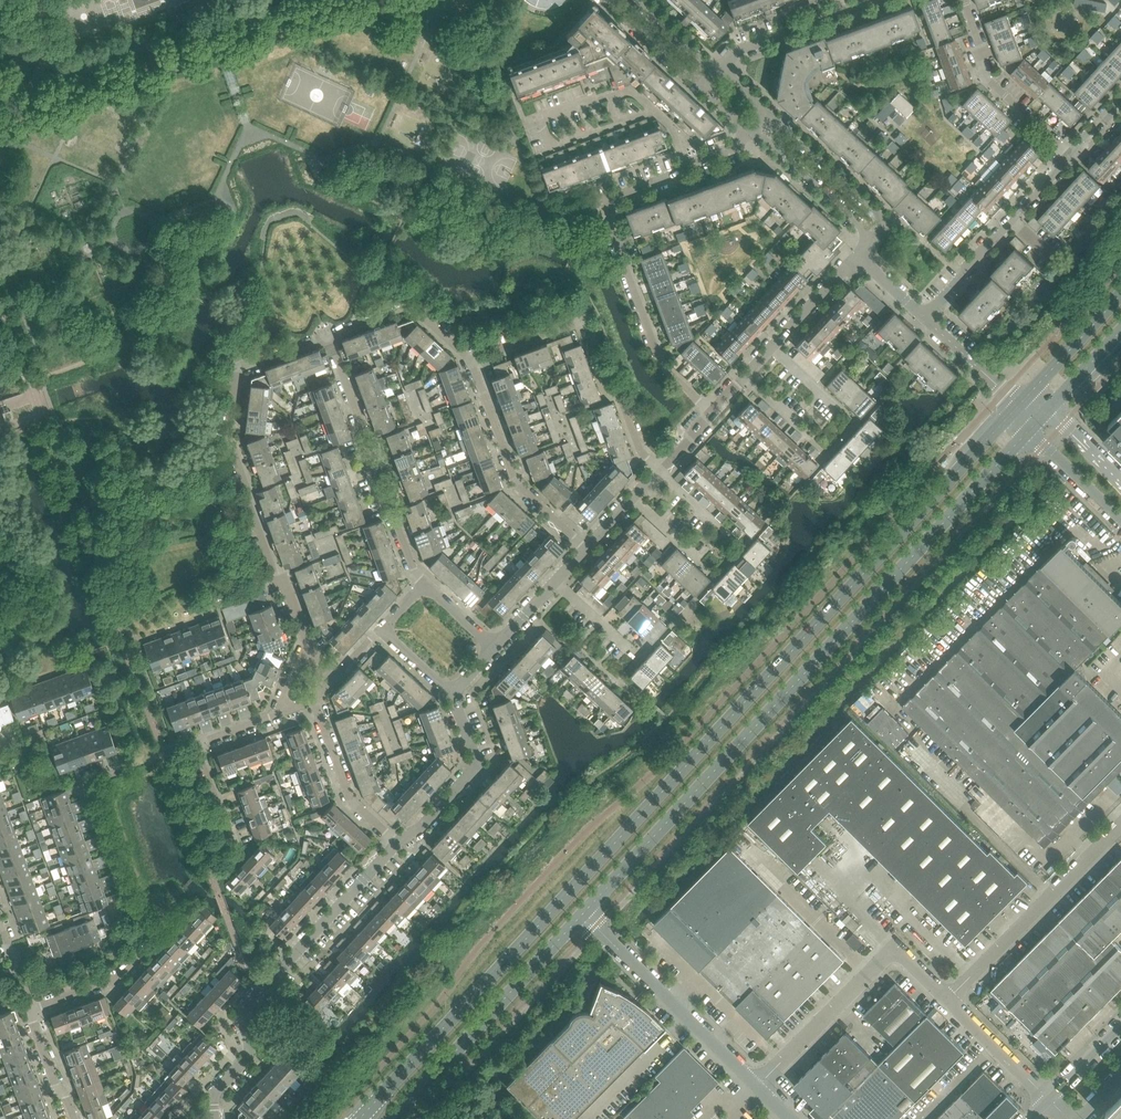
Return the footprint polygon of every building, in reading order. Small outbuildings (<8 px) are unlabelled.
[(700,0),(667,0),(685,16),(689,20),(707,37),(709,37),(710,35),(714,39),(727,25),(720,18),(700,0)] [(784,0),(729,0),(727,1),(730,10),(733,19),(739,17),(740,19),(741,19),(764,11),(770,9),(782,4),(783,3),(782,1),(784,0)] [(937,0),(928,0),(919,3),(923,14),(940,8),(937,0)] [(979,8),(990,4),(989,1),(991,0),(976,0),(979,8)] [(1107,2),(1105,0),(1102,0),(1097,5),(1101,9),(1107,2)] [(1107,14),(1113,7),(1110,4),(1104,11),(1107,14)] [(654,63),(599,13),(594,7),(593,6),(591,8),(587,12),(556,45),(510,62),(512,67),(507,68),(518,98),(586,72),(589,79),(590,81),(592,82),(594,83),(597,83),(608,78),(608,76),(612,75),(616,86),(627,82),(627,81),(626,78),(632,75),(635,73),(637,75),(630,81),(634,85),(641,78),(654,63)] [(920,31),(911,6),(894,13),(893,10),(879,15),(880,18),(871,21),(873,28),(880,45),(890,41),(889,39),(901,34),(902,37),(920,31)] [(1110,17),(1116,10),(1113,7),(1107,14),(1110,17)] [(944,19),(940,8),(923,14),(927,25),(944,19)] [(733,19),(730,10),(727,11),(720,18),(727,25),(733,19)] [(1011,24),(1007,14),(985,22),(989,33),(1011,24)] [(1097,24),(1104,17),(1101,14),(1094,21),(1097,24)] [(1115,16),(1112,19),(1119,26),(1120,23),(1120,21),(1115,16)] [(1100,27),(1107,20),(1104,17),(1097,24),(1100,27)] [(948,29),(944,19),(927,25),(931,35),(948,29)] [(1119,26),(1112,19),(1109,23),(1115,29),(1119,26)] [(880,45),(873,28),(871,21),(854,27),(853,25),(840,30),(841,32),(824,38),(833,62),(852,55),(851,52),(862,48),(863,51),(880,45)] [(1015,36),(1011,24),(989,33),(993,44),(1015,36)] [(952,39),(948,29),(931,35),(935,46),(952,39)] [(1104,37),(1099,32),(1097,31),(1094,34),(1101,40),(1104,37)] [(1101,40),(1094,34),(1091,37),(1098,44),(1101,40)] [(809,98),(805,93),(803,86),(803,79),(806,73),(811,68),(817,64),(819,63),(822,72),(835,67),(833,62),(824,38),(823,36),(791,48),(790,55),(783,57),(776,92),(782,97),(780,104),(794,116),(795,114),(798,117),(812,101),(809,98)] [(1019,47),(1015,36),(993,44),(997,55),(1019,47)] [(954,38),(952,39),(935,46),(939,56),(958,49),(954,38)] [(1120,42),(1113,51),(1120,58),(1120,43),(1120,42)] [(911,52),(909,45),(900,48),(903,55),(911,52)] [(1023,58),(1019,47),(997,55),(1001,66),(1004,65),(1005,69),(1010,74),(1024,59),(1023,58)] [(962,60),(958,49),(939,56),(943,67),(962,60)] [(1042,58),(1046,52),(1043,49),(1038,55),(1042,58)] [(1091,55),(1084,49),(1081,52),(1088,59),(1091,55)] [(1113,51),(1105,59),(1120,74),(1120,58),(1113,51)] [(1045,61),(1050,55),(1046,52),(1042,58),(1045,61)] [(1088,59),(1081,52),(1078,56),(1085,62),(1088,59)] [(917,60),(914,54),(905,57),(907,64),(917,60)] [(1019,82),(1033,67),(1024,59),(1010,74),(1019,82)] [(1105,59),(1097,67),(1114,83),(1120,76),(1120,74),(1105,59)] [(966,71),(962,60),(943,67),(947,78),(966,71)] [(1054,68),(1058,63),(1055,60),(1050,65),(1054,68)] [(685,92),(654,63),(641,78),(647,84),(640,91),(655,104),(661,97),(671,107),(685,92)] [(1076,72),(1069,66),(1066,69),(1073,75),(1076,72)] [(1027,89),(1041,74),(1033,67),(1019,82),(1027,89)] [(1114,83),(1097,67),(1090,76),(1107,91),(1114,83)] [(1073,75),(1066,69),(1063,72),(1070,79),(1073,75)] [(970,82),(966,71),(947,78),(951,89),(970,82)] [(1038,96),(1050,82),(1041,74),(1027,89),(1036,98),(1038,96)] [(1107,91),(1090,76),(1082,84),(1099,100),(1107,91)] [(1046,103),(1058,90),(1050,82),(1038,96),(1046,103)] [(1099,100),(1082,84),(1074,93),(1091,108),(1099,100)] [(970,113),(985,96),(977,88),(961,105),(970,113)] [(1054,110),(1066,97),(1058,90),(1046,103),(1054,110)] [(724,128),(685,92),(671,107),(682,116),(676,123),(690,137),(697,130),(703,136),(724,128)] [(889,102),(906,117),(915,108),(899,93),(889,102)] [(978,120),(994,104),(985,96),(970,113),(978,120)] [(1074,106),(1075,106),(1066,97),(1054,110),(1063,118),(1074,106)] [(842,123),(834,115),(836,113),(826,104),(824,106),(815,98),(812,101),(798,117),(807,125),(809,123),(814,127),(818,131),(816,133),(825,141),(842,123)] [(887,103),(883,107),(889,113),(893,109),(887,103)] [(986,128),(1002,111),(994,104),(978,120),(986,128)] [(1071,126),(1083,113),(1075,106),(1074,106),(1063,118),(1071,126)] [(883,107),(880,111),(886,117),(889,113),(883,107)] [(880,111),(876,115),(882,121),(886,117),(880,111)] [(995,136),(1011,119),(1002,111),(986,128),(995,136)] [(904,120),(898,113),(892,119),(899,125),(904,120)] [(951,123),(957,117),(953,113),(948,119),(951,123)] [(879,125),(882,121),(876,115),(872,119),(879,125)] [(636,158),(650,153),(651,155),(659,152),(658,150),(666,147),(660,132),(667,130),(656,119),(653,121),(656,129),(638,136),(634,123),(629,125),(633,137),(616,144),(611,131),(606,133),(611,146),(589,154),(585,141),(580,143),(584,156),(567,162),(562,149),(557,151),(562,164),(541,171),(548,191),(556,188),(557,190),(565,187),(564,185),(579,179),(579,182),(588,178),(587,176),(601,171),(602,173),(609,170),(614,169),(613,167),(628,161),(628,163),(637,160),(636,158)] [(874,152),(865,144),(867,142),(856,132),(855,134),(842,123),(825,141),(838,154),(841,151),(850,160),(847,162),(856,171),(858,169),(859,169),(874,152)] [(965,135),(970,129),(967,126),(961,132),(965,135)] [(974,132),(970,129),(965,135),(968,138),(974,132)] [(888,137),(881,130),(875,137),(882,143),(888,137)] [(1010,135),(1004,130),(1001,134),(1007,139),(1010,135)] [(900,145),(907,138),(901,132),(894,139),(900,145)] [(1007,139),(1001,134),(998,137),(1004,142),(1007,139)] [(1119,135),(1112,144),(1120,152),(1120,137),(1119,135)] [(977,146),(982,140),(978,137),(973,143),(977,146)] [(1039,152),(1024,138),(1016,147),(1030,161),(1039,152)] [(899,147),(892,141),(887,147),(894,154),(899,147)] [(1112,144),(1104,152),(1119,166),(1120,164),(1120,152),(1112,144)] [(994,152),(989,147),(986,150),(991,155),(994,152)] [(1030,161),(1016,147),(1008,156),(1023,169),(1030,161)] [(991,155),(986,150),(983,154),(988,159),(991,155)] [(905,181),(897,173),(899,171),(889,162),(887,164),(878,156),(874,152),(859,169),(863,173),(861,175),(870,183),(872,181),(881,189),(879,191),(888,199),(903,183),(905,181)] [(1119,166),(1104,152),(1096,160),(1111,174),(1119,166)] [(1023,169),(1008,156),(1000,164),(1015,178),(1023,169)] [(1111,174),(1096,160),(1088,169),(1103,183),(1111,174)] [(977,167),(972,162),(969,165),(974,170),(977,167)] [(1015,178),(1000,164),(993,172),(1008,186),(1015,178)] [(974,170),(969,165),(966,169),(971,173),(974,170)] [(759,200),(763,172),(754,170),(753,168),(736,175),(735,172),(722,177),(722,178),(723,180),(707,185),(716,209),(733,203),(732,200),(743,195),(744,199),(756,195),(759,200)] [(1101,185),(1084,169),(1076,178),(1093,194),(1101,185)] [(806,202),(800,196),(798,194),(799,193),(800,192),(789,183),(787,185),(774,173),(773,174),(763,172),(759,200),(762,197),(771,204),(773,202),(782,210),(780,213),(789,221),(791,219),(806,202)] [(1008,186),(993,172),(985,180),(1000,194),(1008,186)] [(956,178),(951,173),(948,177),(953,182),(956,178)] [(953,182),(948,177),(945,180),(950,185),(953,182)] [(1093,194),(1076,178),(1068,186),(1086,202),(1093,194)] [(964,185),(959,180),(955,184),(961,189),(964,185)] [(1000,194),(985,180),(977,189),(992,202),(1000,194)] [(939,216),(926,204),(928,202),(917,192),(915,194),(903,183),(888,199),(892,203),(890,205),(899,214),(902,211),(911,220),(908,222),(922,235),(939,216)] [(961,189),(955,184),(952,187),(958,192),(961,189)] [(716,209),(707,185),(696,189),(696,188),(696,187),(682,192),(683,194),(667,200),(674,222),(681,220),(681,222),(694,217),(693,214),(704,210),(705,213),(716,209)] [(1086,202),(1068,186),(1061,194),(1078,211),(1086,202)] [(992,202),(977,189),(969,197),(982,209),(984,211),(992,202)] [(956,199),(950,194),(947,198),(953,203),(956,199)] [(1078,211),(1061,194),(1053,203),(1070,219),(1078,211)] [(982,209),(969,197),(962,205),(975,217),(982,209)] [(674,222),(667,200),(666,198),(655,202),(654,199),(641,204),(641,205),(642,207),(625,213),(634,237),(652,230),(651,227),(662,223),(663,226),(674,222)] [(953,203),(947,198),(944,201),(950,206),(953,203)] [(1110,203),(1104,198),(1101,201),(1107,206),(1110,203)] [(1107,206),(1101,201),(1098,204),(1104,210),(1107,206)] [(839,229),(831,221),(833,219),(822,209),(822,210),(821,212),(812,204),(810,206),(806,202),(791,219),(804,231),(806,229),(815,237),(813,239),(813,240),(822,248),(835,234),(839,229)] [(1070,219),(1053,203),(1046,211),(1063,227),(1070,219)] [(975,217),(962,205),(954,214),(967,226),(975,217)] [(1063,227),(1046,211),(1038,220),(1034,216),(1027,223),(1037,231),(1043,225),(1054,236),(1063,227)] [(967,226),(954,214),(946,222),(960,234),(967,226)] [(1095,219),(1089,214),(1086,218),(1091,223),(1095,219)] [(960,234),(946,222),(938,231),(952,243),(960,234)] [(777,234),(782,228),(778,225),(773,231),(777,234)] [(952,243),(938,231),(931,239),(944,251),(952,243)] [(785,241),(789,236),(786,233),(781,238),(785,241)] [(815,275),(835,253),(832,250),(841,240),(835,234),(822,248),(813,240),(800,254),(791,264),(807,278),(813,272),(815,275)] [(1022,279),(1034,265),(1020,252),(1026,245),(1016,236),(1009,243),(1015,248),(1008,256),(1006,254),(996,265),(998,267),(990,275),(992,277),(989,281),(1005,296),(1022,279)] [(779,240),(775,244),(780,249),(784,244),(779,240)] [(780,249),(775,244),(771,248),(776,253),(780,249)] [(666,263),(662,251),(640,259),(644,271),(666,263)] [(773,257),(768,252),(765,256),(770,260),(773,257)] [(770,260),(765,256),(762,259),(767,264),(770,260)] [(670,273),(666,263),(644,271),(648,281),(670,273)] [(807,278),(791,264),(783,273),(799,287),(807,278)] [(758,273),(753,269),(750,272),(755,277),(758,273)] [(755,277),(750,272),(746,276),(752,280),(755,277)] [(674,284),(670,273),(648,281),(652,292),(674,284)] [(799,287),(783,273),(776,281),(791,295),(799,287)] [(791,295),(776,281),(768,289),(783,303),(791,295)] [(978,330),(1007,299),(1005,296),(989,281),(981,289),(979,287),(969,298),(971,300),(959,313),(978,330)] [(860,297),(867,289),(861,283),(854,291),(860,297)] [(678,295),(674,284),(652,292),(656,303),(678,295)] [(735,284),(732,287),(738,292),(740,288),(735,284)] [(738,292),(732,287),(729,291),(735,295),(738,292)] [(854,291),(849,287),(841,296),(856,310),(864,302),(860,297),(854,291)] [(783,303),(768,289),(760,298),(776,312),(783,303)] [(866,303),(873,295),(867,289),(860,297),(864,302),(866,303)] [(681,305),(678,295),(656,303),(660,313),(681,305)] [(872,309),(879,300),(873,295),(866,303),(872,309)] [(856,310),(841,296),(834,305),(849,318),(856,310)] [(776,312),(760,298),(753,306),(768,320),(776,312)] [(886,306),(879,300),(872,309),(878,314),(886,306)] [(685,316),(681,305),(660,313),(664,324),(685,316)] [(849,318),(834,305),(826,313),(841,327),(849,318)] [(733,312),(727,306),(724,310),(729,315),(733,312)] [(768,320),(753,306),(745,314),(760,328),(768,320)] [(729,315),(724,310),(721,313),(726,318),(729,315)] [(921,337),(912,330),(912,329),(913,328),(914,328),(914,327),(904,318),(902,320),(893,312),(876,331),(885,339),(887,336),(897,346),(895,348),(903,356),(919,339),(921,337)] [(841,327),(826,313),(818,321),(833,335),(841,327)] [(760,328),(745,314),(737,323),(753,337),(760,328)] [(874,319),(868,314),(865,318),(870,323),(874,319)] [(689,326),(685,316),(664,324),(667,334),(689,326)] [(870,323),(865,318),(862,321),(867,326),(870,323)] [(405,336),(417,323),(412,319),(397,325),(402,336),(405,335),(405,336)] [(403,338),(402,336),(397,325),(396,320),(384,324),(391,342),(403,338)] [(833,335),(818,321),(811,329),(826,343),(833,335)] [(412,345),(425,331),(417,323),(405,336),(404,337),(412,345)] [(717,328),(711,323),(708,327),(714,332),(717,328)] [(753,337),(737,323),(729,331),(745,345),(753,337)] [(391,342),(384,324),(374,328),(381,346),(391,342)] [(693,337),(689,326),(667,334),(672,345),(674,344),(676,350),(680,353),(692,340),(691,338),(693,337)] [(714,332),(708,327),(705,330),(711,335),(714,332)] [(381,346),(374,328),(363,332),(370,350),(381,346)] [(826,343),(811,329),(803,338),(818,352),(826,343)] [(421,353),(434,339),(425,331),(412,345),(421,353)] [(745,345),(729,331),(722,340),(737,354),(745,345)] [(858,336),(853,331),(850,335),(855,340),(858,336)] [(370,350),(363,332),(352,336),(359,354),(370,350)] [(574,346),(570,334),(564,337),(569,348),(574,346)] [(855,340),(850,335),(846,338),(852,343),(855,340)] [(359,354),(352,336),(341,340),(343,347),(339,349),(343,360),(359,354)] [(548,347),(560,343),(562,351),(569,348),(564,337),(546,343),(548,347)] [(818,352),(803,338),(795,346),(799,350),(810,360),(818,352)] [(429,360),(442,346),(434,339),(421,353),(429,360)] [(955,372),(942,360),(943,358),(933,348),(932,349),(933,349),(931,351),(923,343),(921,341),(919,339),(903,356),(906,358),(907,360),(905,362),(914,370),(917,367),(926,376),(924,378),(933,387),(935,384),(940,389),(955,372)] [(689,361),(701,348),(692,340),(680,353),(689,361)] [(737,354),(722,340),(714,348),(729,362),(737,354)] [(553,361),(548,347),(546,343),(535,347),(542,366),(553,361)] [(580,344),(574,346),(569,348),(562,351),(567,361),(584,355),(580,344)] [(438,368),(451,354),(442,346),(429,360),(438,368)] [(542,366),(535,347),(524,351),(531,370),(542,366)] [(697,369),(709,355),(701,348),(689,361),(697,369)] [(843,353),(837,348),(834,351),(840,356),(843,353)] [(330,365),(326,353),(321,355),(319,349),(308,353),(314,371),(330,365)] [(531,370),(524,351),(513,355),(514,358),(516,362),(520,374),(531,370)] [(840,356),(834,351),(831,354),(837,359),(840,356)] [(314,371),(308,353),(297,357),(304,375),(314,371)] [(455,358),(451,354),(438,368),(439,371),(457,364),(455,358)] [(588,365),(584,355),(567,361),(570,372),(588,365)] [(705,376),(717,363),(709,355),(697,369),(705,376)] [(860,365),(866,359),(863,356),(857,362),(860,365)] [(304,375),(297,357),(286,360),(293,379),(304,375)] [(506,365),(516,362),(514,358),(499,364),(503,375),(509,373),(506,365)] [(832,364),(827,359),(824,363),(829,368),(832,364)] [(864,368),(870,362),(866,359),(860,365),(864,368)] [(293,379),(286,360),(276,364),(283,382),(293,379)] [(887,374),(894,367),(888,362),(882,369),(887,374)] [(503,375),(499,364),(493,366),(492,363),(492,364),(497,377),(503,375)] [(714,385),(726,371),(717,363),(705,376),(714,385)] [(283,382),(276,364),(264,369),(266,373),(271,384),(271,387),(283,382)] [(461,375),(457,364),(439,371),(443,382),(461,375)] [(592,376),(588,365),(570,372),(574,383),(592,376)] [(377,379),(372,367),(365,370),(354,374),(359,386),(377,379)] [(834,394),(850,377),(841,369),(825,386),(834,394)] [(877,381),(883,375),(879,371),(874,378),(877,381)] [(513,385),(511,379),(514,378),(512,372),(509,373),(503,375),(497,377),(491,380),(495,391),(513,385)] [(271,384),(266,373),(251,378),(250,384),(268,386),(271,384)] [(465,386),(461,375),(443,382),(447,393),(465,386)] [(889,385),(889,380),(883,375),(877,381),(886,389),(889,385)] [(596,387),(592,376),(574,383),(578,393),(596,387)] [(842,402),(858,385),(850,377),(834,394),(842,402)] [(381,390),(377,379),(359,386),(362,396),(381,390)] [(418,387),(416,381),(410,383),(412,389),(418,387)] [(335,394),(331,383),(313,390),(317,401),(335,394)] [(412,389),(410,383),(404,385),(406,391),(412,389)] [(268,398),(270,387),(268,386),(250,384),(249,396),(268,398)] [(520,394),(518,389),(515,390),(513,385),(495,391),(499,402),(520,394)] [(558,391),(556,385),(550,387),(552,393),(558,391)] [(851,409),(866,392),(858,385),(842,402),(851,409)] [(469,397),(465,386),(447,393),(451,403),(469,397)] [(552,393),(550,387),(544,389),(547,396),(552,393)] [(600,398),(596,387),(578,393),(582,404),(600,398)] [(385,400),(381,390),(362,396),(366,407),(385,400)] [(859,417),(875,400),(866,392),(851,409),(859,417)] [(422,402),(428,399),(426,393),(420,396),(422,402)] [(339,405),(335,394),(317,401),(321,412),(339,405)] [(521,406),(519,400),(522,399),(520,394),(499,402),(503,412),(521,406)] [(562,400),(560,394),(553,396),(556,402),(562,400)] [(267,410),(268,398),(249,396),(248,407),(267,410)] [(430,405),(428,399),(422,402),(424,407),(430,405)] [(474,411),(470,399),(452,406),(456,418),(474,411)] [(760,407),(765,402),(762,399),(757,404),(760,407)] [(394,428),(385,400),(366,407),(376,434),(394,428)] [(744,425),(758,410),(749,401),(736,416),(736,417),(733,420),(734,422),(739,428),(742,427),(744,425)] [(886,409),(891,404),(888,401),(883,406),(886,409)] [(615,413),(611,402),(593,409),(597,420),(615,413)] [(764,410),(769,405),(765,402),(760,407),(764,410)] [(343,416),(339,405),(321,412),(325,422),(343,416)] [(432,410),(430,405),(424,407),(426,413),(432,410)] [(880,405),(877,408),(882,413),(885,409),(880,405)] [(528,415),(526,410),(523,411),(521,406),(503,412),(507,423),(528,415)] [(266,420),(267,410),(248,407),(246,419),(266,420)] [(882,413),(877,408),(874,411),(879,416),(882,413)] [(10,410),(6,411),(2,413),(5,420),(13,418),(10,410)] [(753,432),(766,417),(758,410),(744,425),(753,432)] [(478,421),(474,411),(456,418),(460,428),(478,421)] [(879,416),(874,411),(870,415),(876,420),(879,416)] [(885,429),(895,418),(886,411),(876,422),(885,429)] [(552,417),(550,412),(543,414),(545,420),(552,417)] [(1110,423),(1113,425),(1112,425),(1115,428),(1107,436),(1115,444),(1113,447),(1120,455),(1120,412),(1110,423)] [(619,424),(615,413),(597,420),(601,430),(619,424)] [(777,423),(782,417),(778,414),(773,419),(777,423)] [(529,427),(527,421),(530,420),(528,415),(507,423),(511,433),(529,427)] [(347,426),(343,416),(325,422),(329,433),(347,426)] [(554,423),(552,417),(545,420),(547,425),(554,423)] [(761,440),(775,425),(766,417),(753,432),(761,440)] [(780,426),(785,421),(782,417),(777,423),(780,426)] [(882,429),(868,417),(860,425),(873,438),(882,429)] [(264,433),(266,420),(246,419),(245,431),(264,433)] [(482,432),(478,421),(460,428),(464,439),(482,432)] [(416,424),(418,430),(425,428),(423,422),(416,424)] [(556,428),(554,423),(547,425),(549,431),(556,428)] [(623,435),(619,424),(601,430),(605,441),(623,435)] [(769,448),(783,433),(775,425),(761,440),(769,448)] [(873,438),(860,425),(853,434),(866,446),(873,438)] [(351,437),(347,426),(329,433),(333,444),(351,437)] [(536,436),(534,431),(531,432),(529,427),(511,433),(515,444),(536,436)] [(427,434),(425,428),(418,430),(420,436),(427,434)] [(558,434),(556,428),(549,431),(551,436),(558,434)] [(412,451),(404,429),(386,436),(394,458),(412,451)] [(794,438),(798,433),(795,429),(790,435),(794,438)] [(246,442),(265,435),(264,433),(245,431),(244,436),(246,442)] [(486,443),(482,432),(464,439),(468,449),(486,443)] [(778,455),(791,440),(783,433),(769,448),(778,455)] [(797,441),(802,436),(798,433),(794,438),(797,441)] [(866,446),(853,434),(845,442),(858,454),(866,446)] [(269,446),(265,435),(246,442),(251,453),(269,446)] [(627,445),(623,435),(605,441),(609,452),(627,445)] [(537,448),(535,443),(538,441),(536,436),(515,444),(519,455),(537,448)] [(586,444),(583,437),(577,440),(579,446),(586,444)] [(786,463),(800,448),(791,440),(778,455),(778,456),(775,458),(783,466),(786,463)] [(572,453),(568,442),(562,444),(566,455),(572,453)] [(858,454),(845,442),(837,450),(850,463),(858,454)] [(490,453),(486,443),(468,449),(472,460),(490,453)] [(588,449),(586,444),(579,446),(581,452),(588,449)] [(631,456),(629,450),(627,445),(609,452),(613,463),(615,462),(627,458),(631,456)] [(810,453),(815,448),(811,445),(806,450),(810,453)] [(273,457),(269,446),(251,453),(255,464),(273,457)] [(342,457),(337,446),(319,452),(324,464),(342,457)] [(794,471),(808,456),(800,448),(786,463),(794,471)] [(814,456),(818,451),(815,448),(810,453),(814,456)] [(850,463),(837,450),(830,459),(843,471),(850,463)] [(416,461),(412,451),(394,458),(398,468),(416,461)] [(528,469),(529,469),(547,462),(543,451),(525,458),(529,468),(528,469)] [(590,459),(588,452),(582,454),(585,461),(590,459)] [(494,464),(490,453),(472,460),(476,471),(494,464)] [(574,459),(572,453),(566,455),(568,461),(574,459)] [(585,461),(582,454),(576,457),(579,463),(585,461)] [(800,482),(817,463),(808,456),(794,471),(790,475),(797,482),(800,482)] [(280,479),(273,457),(255,464),(262,485),(280,479)] [(346,468),(342,457),(324,464),(328,474),(346,468)] [(305,458),(299,460),(301,466),(307,464),(305,458)] [(632,473),(627,458),(615,462),(616,465),(628,477),(632,473)] [(692,482),(705,467),(697,459),(683,474),(692,482)] [(843,471),(830,459),(822,467),(835,479),(843,471)] [(420,472),(416,461),(398,468),(402,479),(420,472)] [(552,474),(547,462),(529,469),(534,480),(552,474)] [(309,469),(307,464),(301,466),(303,472),(309,469)] [(498,474),(494,464),(476,471),(480,481),(498,474)] [(628,477),(616,465),(614,464),(610,469),(608,466),(604,471),(620,486),(628,477)] [(700,489),(714,474),(705,467),(692,482),(700,489)] [(349,478),(346,468),(328,474),(332,484),(349,478)] [(311,475),(309,469),(303,472),(305,477),(311,475)] [(820,469),(817,473),(822,477),(825,474),(820,469)] [(620,486),(604,471),(600,475),(603,477),(599,481),(613,494),(620,486)] [(428,494),(420,472),(402,479),(410,500),(428,494)] [(822,477),(817,473),(814,476),(819,481),(822,477)] [(502,485),(498,474),(480,481),(484,492),(502,485)] [(540,489),(553,475),(552,474),(534,480),(535,485),(540,489)] [(708,497),(722,482),(714,474),(700,489),(708,497)] [(313,481),(311,475),(305,477),(307,483),(313,481)] [(549,497),(564,481),(560,477),(558,480),(553,475),(540,489),(549,497)] [(777,483),(781,479),(777,475),(772,479),(777,483)] [(819,481),(814,476),(811,480),(816,484),(819,481)] [(453,484),(450,477),(445,480),(447,486),(453,484)] [(353,488),(349,478),(332,484),(335,495),(353,488)] [(455,481),(457,486),(463,484),(461,478),(455,481)] [(291,479),(284,482),(287,488),(293,485),(291,479)] [(447,486),(445,480),(439,482),(442,488),(447,486)] [(557,505),(570,491),(566,487),(568,485),(564,481),(549,497),(557,505)] [(613,494),(599,481),(595,486),(592,483),(589,487),(605,502),(613,494)] [(685,489),(690,484),(686,481),(681,486),(685,489)] [(442,488),(439,482),(434,484),(436,491),(442,488)] [(717,505),(731,490),(722,482),(708,497),(717,505)] [(465,490),(463,484),(457,486),(459,492),(465,490)] [(688,492),(693,487),(690,484),(685,489),(688,492)] [(295,491),(293,485),(287,488),(289,493),(295,491)] [(285,513),(274,486),(256,492),(267,520),(285,513)] [(605,502),(589,487),(585,491),(587,493),(583,498),(597,511),(605,502)] [(357,499),(353,488),(335,495),(340,506),(357,499)] [(496,511),(509,497),(500,489),(487,503),(496,511)] [(467,495),(465,490),(459,492),(461,498),(467,495)] [(725,512),(739,497),(731,490),(717,505),(725,512)] [(298,496),(295,491),(289,493),(291,499),(298,496)] [(470,501),(467,495),(461,498),(463,503),(470,501)] [(701,505),(706,499),(703,496),(698,501),(701,505)] [(504,519),(517,505),(509,497),(496,511),(504,519)] [(733,520),(747,505),(739,497),(725,512),(733,520)] [(597,511),(583,498),(579,502),(576,500),(572,505),(575,507),(580,511),(585,515),(589,520),(597,511)] [(361,510),(357,499),(340,506),(344,517),(361,510)] [(705,508),(709,502),(706,499),(701,505),(705,508)] [(432,528),(421,501),(403,507),(405,510),(414,535),(432,528)] [(512,526),(525,512),(517,505),(504,519),(512,526)] [(741,528),(755,513),(747,505),(733,520),(741,528)] [(572,520),(580,511),(575,507),(571,511),(567,506),(562,511),(572,520)] [(365,521),(361,510),(344,517),(347,528),(365,521)] [(576,524),(585,515),(580,511),(572,520),(576,524)] [(718,520),(723,515),(719,511),(714,517),(718,520)] [(521,534),(534,520),(525,512),(512,526),(521,534)] [(289,523),(285,513),(267,520),(270,530),(289,523)] [(750,536),(764,521),(755,513),(741,528),(750,536)] [(648,536),(637,525),(645,517),(641,514),(633,522),(625,530),(640,544),(648,536)] [(721,523),(726,518),(723,515),(718,520),(721,523)] [(385,530),(381,519),(363,526),(367,537),(385,530)] [(292,534),(289,523),(270,530),(274,541),(292,534)] [(336,524),(325,529),(328,535),(339,531),(336,524)] [(768,525),(765,529),(770,534),(774,530),(768,525)] [(537,532),(531,527),(527,532),(533,537),(537,532)] [(734,535),(739,530),(736,527),(731,532),(734,535)] [(436,539),(432,528),(414,535),(418,546),(436,539)] [(328,535),(325,529),(314,533),(316,539),(328,535)] [(770,534),(765,529),(762,532),(767,537),(770,534)] [(389,541),(385,530),(367,537),(371,548),(389,541)] [(640,544),(625,530),(617,539),(632,553),(640,544)] [(738,538),(743,533),(739,530),(734,535),(738,538)] [(533,537),(527,532),(523,536),(529,541),(533,537)] [(767,537),(762,532),(759,536),(764,540),(767,537)] [(319,556),(311,533),(305,536),(312,554),(307,556),(308,559),(313,557),(313,558),(319,556)] [(303,562),(292,534),(274,541),(285,569),(303,562)] [(345,541),(342,534),(335,536),(338,543),(345,541)] [(564,547),(549,534),(541,543),(555,556),(564,547)] [(770,550),(757,537),(749,546),(762,558),(770,550)] [(1086,679),(1086,680),(1076,670),(1075,669),(1092,652),(1093,652),(1097,648),(1109,635),(1110,633),(1111,634),(1120,623),(1120,602),(1066,548),(1070,544),(1072,545),(1073,545),(1075,544),(1077,543),(1077,541),(1077,539),(1076,538),(1076,537),(1074,537),(1072,537),(1070,538),(1067,541),(1063,545),(1063,544),(1042,565),(1042,566),(1041,567),(1040,567),(1028,580),(1028,579),(1023,584),(1024,584),(1006,602),(1005,602),(1001,606),(1001,607),(983,625),(978,629),(979,629),(961,648),(960,647),(956,652),(938,670),(934,674),(934,675),(916,693),(915,692),(911,697),(912,697),(902,707),(1039,842),(1048,832),(1048,833),(1053,828),(1052,828),(1070,810),(1071,810),(1075,806),(1075,805),(1120,759),(1120,714),(1086,679)] [(440,550),(436,539),(418,546),(422,557),(440,550)] [(632,553),(617,539),(610,547),(625,561),(632,553)] [(472,540),(468,545),(473,549),(477,545),(472,540)] [(347,548),(345,541),(338,543),(341,550),(347,548)] [(393,552),(389,541),(371,548),(375,558),(393,552)] [(555,556),(541,543),(534,552),(548,564),(555,556)] [(498,560),(508,549),(503,544),(493,555),(498,560)] [(762,558),(749,546),(741,555),(754,567),(762,558)] [(625,561),(610,547),(602,555),(617,569),(625,561)] [(350,555),(348,551),(347,548),(341,550),(343,557),(350,555)] [(657,559),(662,553),(656,548),(651,553),(657,559)] [(669,573),(685,556),(676,548),(660,564),(669,573)] [(428,566),(441,552),(440,550),(422,557),(424,562),(428,566)] [(397,563),(393,552),(375,558),(379,569),(397,563)] [(437,574),(450,560),(441,552),(428,566),(437,574)] [(548,564),(534,552),(526,560),(540,573),(548,564)] [(324,566),(341,560),(339,553),(322,560),(324,566)] [(352,562),(350,555),(343,557),(346,564),(352,562)] [(488,571),(498,560),(493,555),(483,566),(488,571)] [(617,569),(602,555),(594,564),(609,578),(617,569)] [(754,567),(741,555),(733,563),(746,575),(754,567)] [(649,567),(655,561),(649,556),(643,562),(649,567)] [(677,580),(693,563),(685,556),(669,573),(677,580)] [(446,582),(458,568),(450,560),(437,574),(446,582)] [(540,573),(526,560),(518,568),(532,581),(540,573)] [(294,570),(298,581),(316,574),(312,563),(294,570)] [(401,573),(397,563),(379,569),(383,580),(385,579),(396,575),(401,573)] [(686,588),(701,571),(693,563),(677,580),(686,588)] [(746,575),(733,563),(726,571),(739,583),(746,575)] [(609,578),(594,564),(587,572),(602,586),(609,578)] [(636,565),(633,569),(639,574),(642,570),(636,565)] [(454,590),(467,576),(458,568),(446,582),(454,590)] [(532,581),(518,568),(511,576),(525,589),(532,581)] [(639,574),(633,569),(630,572),(636,577),(639,574)] [(653,576),(651,574),(647,570),(643,574),(649,579),(653,576)] [(710,579),(701,571),(686,588),(694,596),(710,579)] [(739,583),(726,571),(718,580),(731,592),(739,583)] [(602,586),(587,572),(579,581),(594,594),(602,586)] [(402,590),(396,575),(385,579),(386,582),(385,583),(397,595),(402,590)] [(462,597),(475,583),(467,576),(454,590),(462,597)] [(525,589),(511,576),(503,585),(517,598),(525,589)] [(647,582),(641,577),(637,581),(643,586),(647,582)] [(731,592),(718,580),(710,588),(723,600),(731,592)] [(397,595),(385,583),(383,582),(375,591),(389,603),(397,595)] [(627,587),(621,582),(618,585),(623,590),(627,587)] [(484,591),(475,583),(462,597),(471,605),(472,604),(484,615),(492,606),(488,602),(482,608),(475,601),(484,591)] [(324,596),(320,585),(302,592),(306,602),(324,596)] [(517,598),(503,585),(495,593),(509,606),(517,598)] [(623,590),(618,585),(615,589),(620,594),(623,590)] [(665,594),(671,588),(667,585),(661,591),(665,594)] [(668,597),(674,591),(671,588),(665,594),(668,597)] [(709,590),(705,594),(711,599),(714,595),(709,590)] [(389,603),(375,591),(368,599),(382,612),(389,603)] [(268,606),(263,593),(257,595),(262,608),(268,606)] [(509,606),(495,593),(488,602),(492,606),(497,610),(501,615),(509,606)] [(657,603),(662,596),(659,593),(653,599),(657,603)] [(626,620),(641,603),(632,594),(629,598),(624,594),(623,595),(614,605),(619,609),(617,611),(626,620)] [(711,599),(705,594),(702,597),(708,602),(711,599)] [(262,608),(257,595),(252,598),(256,610),(262,608)] [(328,606),(324,596),(306,602),(310,613),(328,606)] [(660,606),(666,600),(662,596),(657,603),(660,606)] [(708,602),(702,597),(699,601),(705,606),(708,602)] [(256,610),(252,598),(246,600),(250,612),(256,610)] [(382,612),(368,599),(360,607),(374,620),(382,612)] [(250,612),(246,600),(240,602),(244,615),(249,613),(250,612)] [(244,615),(240,602),(234,604),(238,617),(244,615)] [(684,607),(678,602),(674,605),(681,611),(684,607)] [(634,627),(649,610),(641,603),(626,620),(634,627)] [(238,617),(234,604),(228,606),(233,619),(238,617)] [(256,610),(250,612),(249,613),(253,622),(275,614),(271,604),(268,606),(262,608),(256,610)] [(681,611),(674,605),(671,609),(677,615),(681,611)] [(233,619),(228,606),(222,609),(227,622),(233,619)] [(325,620),(332,617),(328,606),(310,613),(316,630),(328,626),(325,620)] [(487,621),(497,610),(492,606),(484,615),(488,619),(487,620),(487,621)] [(374,620),(360,607),(352,615),(366,628),(374,620)] [(642,635),(658,618),(649,610),(634,627),(642,635)] [(278,624),(275,614),(253,622),(256,632),(278,624)] [(366,628),(352,615),(345,624),(359,637),(366,628)] [(228,642),(219,616),(209,620),(218,645),(228,642)] [(651,643),(667,626),(658,618),(642,635),(651,643)] [(218,645),(209,620),(200,623),(209,648),(218,645)] [(236,629),(232,620),(227,622),(226,625),(228,631),(236,629)] [(209,648),(200,623),(190,627),(200,652),(209,648)] [(282,634),(278,624),(256,632),(260,642),(261,641),(280,634),(282,634)] [(359,637),(345,624),(337,632),(351,645),(359,637)] [(200,652),(190,627),(181,630),(190,655),(200,652)] [(562,644),(545,629),(533,642),(547,655),(555,647),(557,649),(562,644)] [(190,655),(181,630),(172,634),(181,659),(190,655)] [(351,645),(337,632),(329,641),(343,654),(351,645)] [(181,659),(172,634),(162,637),(171,662),(181,659)] [(284,643),(280,634),(261,641),(264,650),(281,651),(279,645),(284,643)] [(171,662),(162,637),(153,640),(162,666),(171,662)] [(242,647),(239,638),(237,639),(232,641),(235,649),(242,647)] [(162,666),(153,640),(143,644),(152,670),(162,666)] [(547,655),(533,642),(526,651),(540,664),(547,655)] [(673,654),(660,642),(652,651),(665,663),(673,654)] [(385,659),(374,649),(374,650),(375,651),(371,655),(380,664),(385,659)] [(279,667),(283,658),(278,656),(281,651),(264,650),(261,658),(279,667)] [(540,664),(526,651),(518,659),(532,672),(537,676),(545,668),(540,664)] [(665,663),(652,651),(644,660),(657,671),(665,663)] [(568,676),(582,661),(573,653),(558,670),(564,676),(566,674),(568,676)] [(384,676),(397,662),(388,654),(385,659),(380,664),(376,668),(373,671),(378,675),(380,673),(384,676)] [(380,664),(371,655),(360,667),(363,670),(370,663),(376,668),(380,664)] [(281,668),(279,667),(261,658),(259,658),(255,668),(256,669),(274,677),(276,678),(281,668)] [(532,672),(518,659),(510,667),(524,680),(532,672)] [(657,671),(644,660),(636,668),(649,680),(657,671)] [(575,686),(590,669),(582,661),(568,676),(571,679),(569,680),(575,686)] [(390,686),(406,670),(397,662),(384,676),(387,679),(385,681),(390,686)] [(549,664),(545,668),(550,673),(554,669),(549,664)] [(95,691),(85,666),(75,669),(85,695),(95,691)] [(373,679),(363,670),(360,667),(358,666),(350,675),(365,688),(373,679)] [(530,685),(524,680),(510,667),(503,675),(517,689),(522,693),(530,685)] [(550,673),(545,668),(541,673),(546,678),(550,673)] [(649,680),(636,668),(629,676),(642,688),(649,680)] [(85,695),(75,669),(66,673),(75,698),(85,695)] [(270,686),(274,677),(256,669),(252,677),(263,689),(265,684),(270,686)] [(585,691),(598,677),(590,669),(575,686),(580,691),(582,689),(585,691)] [(401,692),(414,677),(406,670),(390,686),(396,692),(398,689),(401,692)] [(188,677),(186,672),(176,675),(178,680),(188,677)] [(75,698),(66,673),(57,676),(66,701),(75,698)] [(365,688),(350,675),(343,683),(357,696),(365,688)] [(517,689),(503,675),(495,684),(507,696),(509,697),(517,689)] [(66,701),(57,676),(47,680),(57,705),(66,701)] [(263,689),(252,677),(243,680),(250,700),(260,696),(258,691),(263,689)] [(407,702),(422,685),(414,677),(401,692),(403,694),(401,696),(407,702)] [(591,701),(607,685),(598,677),(585,691),(588,694),(586,696),(591,701)] [(251,701),(250,700),(243,680),(242,679),(232,683),(241,705),(251,701)] [(57,705),(47,680),(38,683),(47,709),(57,705)] [(231,708),(223,686),(222,682),(220,681),(213,684),(212,686),(214,689),(222,712),(231,708)] [(47,709),(38,683),(28,687),(38,712),(47,709)] [(241,705),(232,683),(223,686),(231,708),(241,705)] [(357,696),(343,683),(335,692),(348,704),(349,705),(357,696)] [(507,696),(495,684),(491,688),(496,704),(508,699),(507,696)] [(434,696),(422,685),(407,702),(413,707),(415,705),(418,707),(423,702),(424,705),(436,701),(434,696)] [(601,707),(615,692),(607,685),(591,701),(597,706),(599,704),(601,707)] [(171,691),(171,690),(170,686),(160,690),(161,694),(171,691)] [(38,712),(28,687),(19,690),(28,716),(38,712)] [(565,697),(569,691),(565,687),(560,693),(565,697)] [(222,712),(214,689),(204,693),(212,715),(222,712)] [(28,716),(19,690),(9,694),(18,719),(28,716)] [(569,701),(574,695),(569,691),(565,697),(569,701)] [(348,704),(335,692),(331,696),(336,712),(347,708),(348,707),(347,704),(348,704)] [(608,716),(623,700),(615,692),(601,707),(604,709),(602,711),(608,716)] [(212,715),(204,693),(195,696),(203,719),(212,715)] [(203,719),(195,696),(185,700),(193,722),(203,719)] [(517,709),(514,701),(511,702),(510,698),(508,699),(496,704),(492,705),(496,717),(517,709)] [(193,722),(185,700),(176,703),(184,726),(193,722)] [(619,722),(632,708),(623,700),(608,716),(614,721),(616,719),(619,722)] [(1,728),(1,726),(0,723),(13,718),(7,702),(0,705),(0,730),(1,728)] [(383,708),(380,702),(374,704),(377,710),(383,708)] [(184,726),(176,703),(166,707),(175,729),(184,726)] [(581,712),(586,707),(582,703),(577,708),(581,712)] [(377,710),(374,704),(369,706),(371,712),(377,710)] [(442,716),(438,705),(420,712),(421,715),(418,717),(421,724),(442,716)] [(586,716),(591,711),(586,707),(581,712),(586,716)] [(909,733),(883,708),(868,723),(894,749),(909,733)] [(518,721),(517,717),(520,716),(517,709),(496,717),(500,727),(518,721)] [(357,724),(353,713),(334,720),(334,721),(335,721),(339,731),(357,724)] [(446,727),(442,716),(421,724),(424,732),(426,731),(427,734),(446,727)] [(399,718),(393,721),(395,727),(401,724),(399,718)] [(598,727),(603,722),(598,718),(594,723),(598,727)] [(830,810),(887,753),(852,719),(750,825),(798,872),(827,843),(812,828),(830,810)] [(524,730),(522,723),(519,724),(518,721),(500,727),(504,738),(524,730)] [(602,731),(607,726),(603,722),(598,727),(602,731)] [(360,735),(357,724),(339,731),(343,741),(360,735)] [(403,730),(401,724),(395,727),(397,733),(403,730)] [(307,740),(302,728),(299,729),(297,725),(293,726),(295,730),(286,734),(288,741),(283,743),(285,748),(291,746),(307,740)] [(116,751),(107,726),(97,729),(107,755),(116,751)] [(450,738),(446,727),(427,734),(428,737),(426,738),(429,745),(450,738)] [(107,755),(97,729),(88,733),(97,758),(107,755)] [(525,742),(524,738),(527,737),(524,730),(504,738),(508,748),(525,742)] [(97,758),(88,733),(79,736),(88,761),(97,758)] [(364,746),(360,735),(343,741),(342,742),(343,742),(347,752),(364,746)] [(88,761),(79,736),(69,740),(79,765),(88,761)] [(275,752),(271,740),(267,741),(265,737),(253,742),(261,762),(261,763),(274,759),(272,753),(275,752)] [(454,748),(450,738),(429,745),(432,753),(434,752),(435,755),(438,755),(449,750),(454,748)] [(79,765),(69,740),(60,743),(69,768),(79,765)] [(311,752),(307,740),(291,746),(295,758),(311,752)] [(261,762),(253,742),(241,746),(247,762),(249,766),(261,762)] [(532,752),(529,744),(527,745),(525,742),(508,748),(512,759),(511,760),(512,760),(513,759),(521,756),(532,752)] [(69,768),(60,743),(50,747),(59,772),(69,768)] [(247,762),(241,746),(229,751),(235,766),(247,762)] [(368,756),(364,746),(347,752),(350,762),(368,756)] [(411,750),(405,752),(407,758),(413,756),(411,750)] [(452,757),(449,750),(438,755),(439,757),(438,758),(441,761),(452,757)] [(235,766),(229,751),(212,757),(218,773),(225,770),(227,775),(237,772),(235,766)] [(315,764),(311,752),(295,758),(299,770),(315,764)] [(407,758),(405,752),(399,754),(402,760),(407,758)] [(914,780),(887,753),(830,810),(857,837),(914,780)] [(402,760),(399,754),(394,756),(396,762),(402,760)] [(368,756),(350,762),(350,763),(351,763),(354,774),(372,767),(368,756)] [(396,762),(394,756),(388,758),(390,764),(396,762)] [(443,778),(455,765),(452,757),(441,761),(438,758),(437,757),(432,762),(430,759),(427,763),(443,778)] [(509,762),(501,771),(517,787),(523,781),(520,778),(522,776),(527,780),(532,775),(519,762),(514,767),(509,763),(510,763),(509,762)] [(443,778),(427,763),(423,767),(425,769),(421,774),(435,786),(443,778)] [(320,776),(315,764),(299,770),(294,772),(299,784),(320,776)] [(376,777),(372,767),(354,774),(358,784),(357,784),(358,785),(358,784),(376,777)] [(541,783),(549,774),(544,769),(536,778),(541,783)] [(517,787),(501,771),(493,780),(507,793),(509,790),(512,792),(517,787)] [(435,786),(421,774),(417,778),(415,776),(411,780),(427,795),(435,786)] [(546,788),(554,780),(549,775),(541,783),(546,788)] [(324,787),(320,776),(299,784),(303,795),(308,793),(324,787)] [(380,788),(376,777),(358,784),(362,795),(363,795),(374,791),(380,788)] [(427,795),(411,780),(408,784),(410,786),(406,790),(420,803),(427,795)] [(507,793),(493,780),(485,788),(502,803),(507,798),(505,795),(507,793)] [(875,855),(932,798),(914,780),(857,837),(875,855)] [(258,797),(254,784),(238,790),(242,803),(258,797)] [(329,800),(324,787),(308,793),(312,805),(329,800)] [(532,792),(527,787),(523,792),(528,797),(532,792)] [(502,803),(485,788),(478,796),(492,810),(494,807),(497,809),(502,803)] [(69,799),(65,789),(40,798),(44,808),(69,799)] [(420,803),(406,790),(402,794),(399,792),(396,796),(412,811),(420,803)] [(367,803),(376,794),(375,793),(374,791),(363,795),(365,800),(367,803)] [(528,797),(523,792),(519,796),(524,801),(528,797)] [(372,808),(381,799),(376,794),(367,803),(372,808)] [(412,811),(396,796),(392,800),(395,802),(390,807),(395,811),(399,816),(404,820),(412,811)] [(492,810),(478,796),(470,805),(486,820),(491,815),(489,812),(492,810)] [(265,798),(260,800),(258,797),(242,803),(246,815),(268,807),(265,798)] [(894,874),(951,816),(932,798),(875,855),(894,874)] [(73,808),(69,799),(44,808),(47,818),(73,808)] [(382,807),(386,803),(381,799),(372,808),(377,812),(382,806),(382,807)] [(331,825),(343,813),(333,803),(321,816),(331,825)] [(486,820),(470,805),(462,813),(476,826),(478,824),(481,826),(486,820)] [(387,821),(395,811),(390,807),(387,811),(382,807),(382,806),(377,812),(387,821)] [(272,818),(268,807),(246,815),(251,827),(267,821),(267,820),(272,818)] [(51,827),(76,817),(73,808),(47,818),(51,827)] [(11,820),(7,811),(0,814),(0,824),(11,820)] [(391,825),(399,816),(395,811),(387,821),(391,825)] [(340,834),(352,821),(343,813),(331,825),(328,828),(337,837),(340,834)] [(476,826),(462,813),(454,822),(471,837),(476,831),(474,829),(476,826)] [(912,892),(970,835),(951,816),(894,874),(912,892)] [(76,817),(51,827),(54,836),(80,827),(76,817)] [(11,820),(0,824),(0,835),(14,830),(11,820)] [(272,833),(267,821),(251,827),(255,839),(272,833)] [(349,842),(361,830),(352,821),(340,834),(349,842)] [(501,826),(496,821),(492,825),(497,830),(501,826)] [(471,837),(454,822),(447,830),(461,843),(463,840),(465,843),(471,837)] [(497,830),(492,825),(488,830),(493,835),(497,830)] [(57,846),(83,836),(80,827),(54,836),(57,846)] [(740,841),(751,831),(748,827),(737,838),(740,841)] [(18,839),(14,830),(0,835),(0,846),(18,839)] [(359,851),(370,838),(361,830),(349,842),(359,851)] [(461,843),(447,830),(439,838),(456,854),(461,848),(458,846),(461,843)] [(961,880),(988,853),(970,835),(912,892),(931,911),(961,880)] [(61,855),(86,846),(83,836),(57,846),(61,855)] [(456,854),(439,838),(431,847),(445,860),(448,857),(450,859),(456,854)] [(486,842),(481,838),(477,842),(482,847),(486,842)] [(21,848),(18,839),(0,846),(0,856),(21,848)] [(482,847),(477,842),(473,847),(478,851),(482,847)] [(274,856),(261,844),(252,854),(265,865),(274,856)] [(90,855),(86,846),(61,855),(64,864),(90,855)] [(349,861),(352,858),(344,850),(341,854),(334,847),(325,858),(341,873),(351,862),(349,861)] [(700,970),(738,931),(776,892),(731,847),(654,924),(700,970)] [(21,848),(0,856),(0,867),(25,858),(21,848)] [(996,915),(1028,882),(1018,872),(1015,875),(991,850),(988,853),(961,880),(996,915)] [(265,865),(252,854),(244,863),(256,875),(265,865)] [(444,865),(432,854),(423,863),(435,875),(444,865)] [(471,859),(466,854),(462,858),(467,863),(471,859)] [(94,865),(90,855),(64,864),(68,874),(94,865)] [(28,867),(25,858),(0,867),(0,870),(2,877),(28,867)] [(341,873),(325,858),(321,861),(326,865),(321,871),(333,882),(341,873)] [(467,863),(462,858),(459,862),(464,866),(467,863)] [(1112,939),(1120,930),(1120,858),(991,989),(1005,1002),(994,1012),(1007,1025),(1017,1014),(1056,1053),(1120,987),(1120,948),(1112,939)] [(256,875),(244,863),(235,872),(248,884),(256,875)] [(435,875),(423,863),(414,872),(432,889),(440,880),(435,875)] [(71,883),(97,874),(94,865),(68,874),(71,883)] [(32,877),(28,867),(2,877),(6,886),(32,877)] [(333,882),(321,871),(317,875),(313,870),(308,876),(324,891),(333,882)] [(248,884),(235,872),(226,882),(239,894),(248,884)] [(432,889),(414,872),(406,882),(423,898),(432,889)] [(101,883),(97,874),(71,883),(75,893),(101,883)] [(324,891),(308,876),(300,885),(304,889),(316,900),(324,891)] [(9,895),(35,886),(32,877),(6,886),(9,895)] [(996,915),(961,880),(931,911),(966,945),(996,915)] [(423,898),(406,882),(397,891),(415,907),(423,898)] [(78,902),(104,893),(101,883),(75,893),(78,902)] [(39,895),(35,886),(9,895),(13,905),(39,895)] [(316,900),(304,889),(295,898),(307,909),(316,900)] [(415,907),(397,891),(388,900),(405,916),(406,917),(415,907)] [(775,967),(813,929),(776,892),(738,931),(775,967)] [(108,902),(104,893),(78,902),(82,912),(108,902)] [(307,909),(295,898),(291,894),(283,903),(287,907),(299,919),(307,909)] [(16,914),(42,905),(39,895),(13,905),(16,914)] [(405,916),(388,900),(380,910),(392,921),(393,921),(397,925),(405,916)] [(20,923),(45,914),(42,905),(16,914),(20,923)] [(212,922),(216,917),(205,906),(200,911),(191,921),(203,932),(212,923),(212,922)] [(299,919),(287,907),(278,917),(290,928),(299,919)] [(392,921),(380,910),(371,919),(384,931),(392,921)] [(76,925),(70,927),(74,937),(97,929),(93,918),(91,919),(89,913),(74,919),(76,925)] [(49,924),(45,914),(20,923),(23,933),(49,924)] [(290,928),(278,917),(269,926),(282,937),(290,928)] [(384,931),(371,919),(363,928),(375,940),(384,931)] [(203,932),(191,921),(182,930),(195,942),(203,932)] [(57,932),(46,936),(50,946),(74,937),(70,927),(64,929),(62,923),(54,926),(57,932)] [(97,929),(74,937),(77,948),(83,945),(84,948),(92,945),(91,943),(101,939),(100,938),(106,936),(103,928),(97,930),(97,929)] [(375,940),(363,928),(354,938),(369,952),(378,942),(375,940)] [(785,1020),(844,960),(813,929),(775,967),(736,1006),(768,1037),(785,1020)] [(195,942),(182,930),(173,939),(189,954),(190,954),(186,951),(195,942)] [(736,1006),(775,967),(738,931),(700,970),(736,1006)] [(853,934),(847,941),(855,949),(862,943),(853,934)] [(74,937),(50,946),(54,956),(64,953),(65,956),(73,953),(72,950),(77,948),(74,937)] [(369,952),(354,938),(345,947),(361,961),(369,952)] [(189,954),(173,939),(165,948),(181,963),(189,954)] [(228,948),(226,942),(222,944),(218,949),(222,953),(224,950),(228,948)] [(361,961),(345,947),(336,957),(341,960),(357,976),(358,975),(353,970),(361,961)] [(181,963),(165,948),(156,958),(172,973),(181,963)] [(73,953),(65,956),(69,964),(76,961),(74,956),(73,953)] [(225,972),(220,978),(233,990),(242,980),(230,968),(233,964),(230,957),(220,967),(225,972)] [(172,973),(156,958),(147,967),(160,979),(164,982),(172,973)] [(357,976),(341,960),(332,969),(345,981),(349,984),(357,976)] [(160,979),(147,967),(139,976),(152,988),(160,979)] [(345,981),(332,969),(324,979),(336,990),(345,981)] [(152,988),(139,976),(131,986),(143,997),(152,988)] [(233,990),(220,978),(212,987),(225,999),(233,990)] [(336,990),(324,979),(315,988),(328,1000),(336,990)] [(314,1014),(328,1000),(315,988),(309,982),(306,986),(312,992),(306,997),(308,998),(304,1002),(306,1006),(314,1014)] [(645,1047),(665,1028),(650,1014),(641,1006),(632,999),(622,993),(612,987),(600,982),(589,1010),(593,1012),(592,1014),(588,1013),(585,1012),(581,1012),(577,1013),(574,1015),(572,1017),(570,1020),(568,1023),(506,1086),(539,1118),(574,1118),(645,1047)] [(143,997),(131,986),(122,995),(134,1007),(135,1006),(139,1010),(147,1001),(143,998),(143,997)] [(225,999),(212,987),(203,996),(216,1008),(225,999)] [(166,1000),(174,991),(171,989),(165,995),(164,993),(160,993),(159,994),(166,1000)] [(134,1007),(122,995),(113,1004),(126,1016),(134,1007)] [(216,1008),(203,996),(194,1006),(207,1018),(216,1008)] [(110,1013),(104,997),(87,1003),(93,1019),(110,1013)] [(93,1019),(87,1003),(75,1007),(81,1024),(93,1019)] [(207,1018),(194,1006),(186,1015),(199,1027),(207,1018)] [(81,1024),(75,1007),(63,1012),(69,1028),(81,1024)] [(14,1009),(0,1014),(0,1026),(15,1021),(18,1020),(14,1009)] [(69,1028),(63,1012),(51,1016),(57,1032),(69,1028)] [(916,1101),(965,1052),(928,1016),(896,1046),(879,1064),(916,1101)] [(15,1021),(0,1026),(0,1036),(18,1030),(15,1021)] [(18,1030),(0,1036),(0,1047),(21,1039),(18,1030)] [(98,1034),(100,1038),(112,1034),(110,1030),(98,1034)] [(879,1064),(846,1032),(794,1085),(826,1117),(830,1114),(835,1118),(898,1118),(916,1101),(879,1064)] [(216,1047),(207,1039),(203,1035),(195,1045),(191,1041),(191,1042),(207,1057),(216,1047)] [(21,1039),(0,1047),(0,1050),(2,1057),(25,1048),(21,1039)] [(63,1049),(75,1044),(74,1040),(62,1045),(63,1049)] [(207,1057),(191,1042),(182,1051),(186,1054),(199,1066),(207,1057)] [(84,1058),(80,1045),(64,1051),(68,1064),(84,1058)] [(701,1064),(683,1047),(670,1061),(687,1078),(701,1064)] [(28,1058),(25,1048),(2,1057),(6,1066),(28,1058)] [(284,1053),(277,1061),(295,1077),(302,1069),(284,1053)] [(199,1066),(186,1054),(182,1059),(176,1054),(172,1059),(190,1075),(199,1066)] [(91,1056),(84,1058),(68,1064),(73,1076),(95,1067),(91,1056)] [(32,1067),(28,1058),(6,1066),(9,1075),(32,1067)] [(190,1075),(172,1059),(177,1064),(168,1073),(170,1074),(181,1085),(182,1084),(190,1075)] [(295,1077),(277,1061),(270,1068),(288,1084),(295,1077)] [(704,1095),(687,1078),(670,1061),(654,1076),(659,1080),(690,1109),(704,1095)] [(718,1081),(701,1064),(687,1078),(704,1095),(718,1081)] [(35,1076),(32,1067),(9,1075),(13,1084),(35,1076)] [(99,1079),(95,1067),(73,1076),(77,1087),(99,1079)] [(288,1084),(270,1068),(263,1076),(281,1092),(288,1084)] [(1007,1094),(984,1071),(961,1095),(985,1118),(1007,1118),(1020,1106),(1007,1094)] [(187,1089),(182,1084),(181,1085),(170,1074),(161,1084),(178,1099),(187,1089)] [(39,1086),(35,1076),(13,1084),(16,1094),(39,1086)] [(281,1092),(263,1076),(257,1083),(274,1099),(281,1092)] [(104,1091),(99,1079),(77,1087),(81,1099),(104,1091)] [(659,1080),(641,1098),(662,1118),(688,1118),(694,1113),(690,1109),(659,1080)] [(311,1086),(306,1081),(303,1085),(308,1089),(311,1086)] [(274,1099),(257,1083),(250,1090),(268,1106),(274,1099)] [(178,1099),(161,1084),(153,1093),(170,1108),(178,1099)] [(308,1089),(303,1085),(300,1088),(305,1093),(308,1089)] [(42,1095),(39,1086),(16,1094),(20,1103),(42,1095)] [(268,1106),(250,1090),(243,1098),(244,1099),(259,1113),(259,1114),(260,1115),(268,1106)] [(108,1102),(104,1091),(81,1099),(86,1111),(102,1105),(108,1102)] [(170,1108),(153,1093),(149,1098),(152,1101),(148,1106),(161,1117),(170,1108)] [(45,1104),(42,1095),(20,1103),(23,1112),(45,1104)] [(961,1095),(937,1118),(985,1118),(961,1095)] [(298,1101),(292,1096),(289,1099),(295,1104),(298,1101)] [(1106,1112),(1104,1114),(1099,1118),(1120,1118),(1120,1097),(1106,1112)] [(641,1098),(623,1117),(625,1118),(662,1118),(641,1098)] [(244,1099),(237,1106),(242,1110),(238,1114),(250,1118),(254,1118),(259,1114),(259,1113),(244,1099)] [(295,1104),(289,1099),(286,1102),(291,1107),(295,1104)] [(45,1104),(23,1112),(25,1118),(36,1118),(49,1114),(45,1104)] [(102,1105),(86,1111),(89,1118),(102,1118),(106,1118),(102,1105)] [(148,1106),(140,1115),(144,1118),(159,1118),(161,1117),(148,1106)] [(284,1115),(279,1110),(276,1114),(281,1118),(284,1115)]
